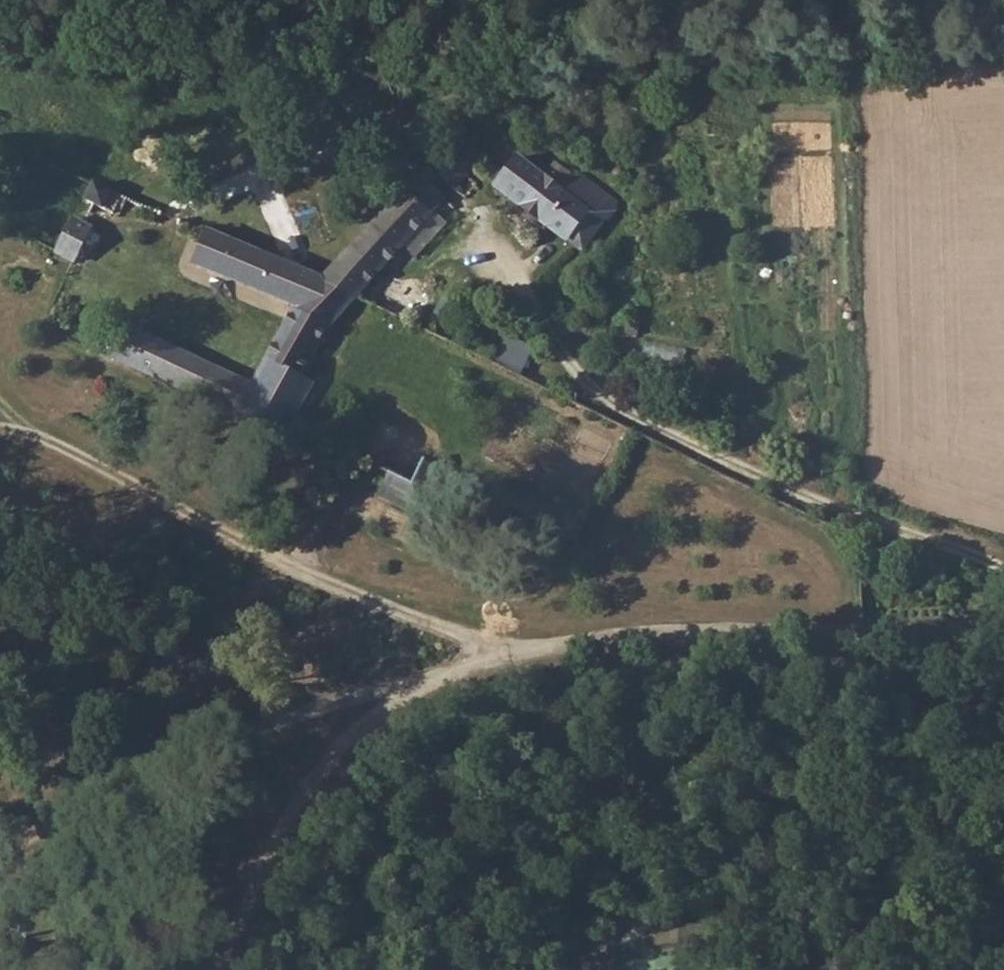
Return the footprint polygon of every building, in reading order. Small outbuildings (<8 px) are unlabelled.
[(120,318),(103,350),(246,421),(243,428),(264,439),(268,434),(274,438),(283,422),(306,371),(295,365),(308,338),(356,289),(476,161),(449,152),(431,170),(417,164),(406,158),(398,168),(412,178),(322,276),(201,222),(180,270),(222,290),(229,276),(281,300),(244,380),(120,318)] [(499,184),(577,247),(611,206),(570,174),(558,185),(532,169),(529,171),(514,164),(499,184)] [(86,169),(77,190),(89,196),(105,203),(117,183),(86,169)] [(68,213),(53,243),(73,253),(87,222),(78,218),(68,213)] [(506,333),(493,359),(522,374),(536,347),(506,333)] [(384,442),(371,465),(380,471),(369,492),(416,517),(438,477),(417,465),(426,447),(416,441),(401,437),(397,446),(384,442)]
